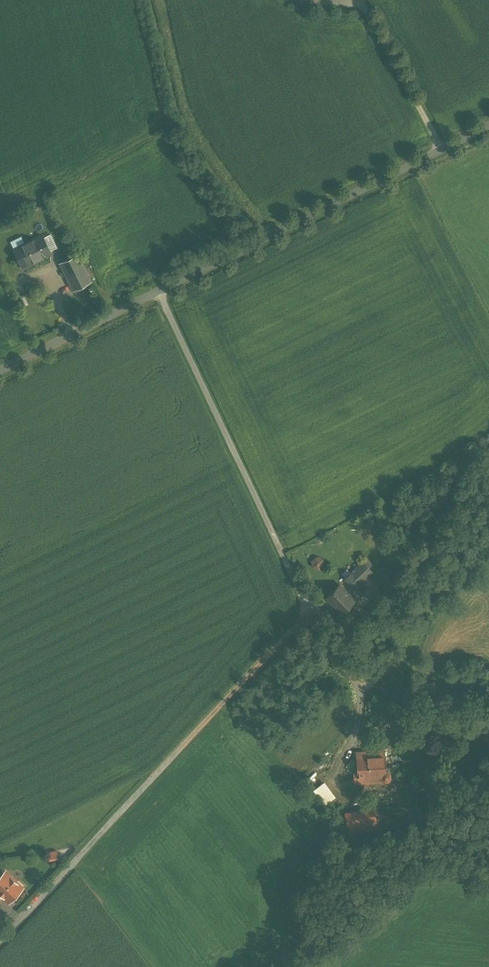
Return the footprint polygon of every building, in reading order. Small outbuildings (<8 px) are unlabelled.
[(42,235),(14,249),(23,267),(32,263),(31,261),(50,252),(42,235)] [(78,254),(60,263),(73,290),(91,281),(78,254)] [(320,570),(324,559),(316,556),(312,567),(320,570)] [(357,565),(349,573),(358,583),(367,575),(357,565)] [(343,579),(330,591),(346,608),(359,596),(343,579)] [(384,780),(387,780),(388,779),(389,778),(390,776),(389,773),(389,772),(388,771),(387,770),(386,770),(384,770),(383,751),(358,753),(359,771),(355,772),(355,782),(384,780)] [(311,790),(323,805),(334,796),(322,781),(311,790)] [(373,806),(344,812),(349,833),(377,827),(373,806)] [(0,877),(0,893),(9,901),(22,888),(5,872),(0,877)]
